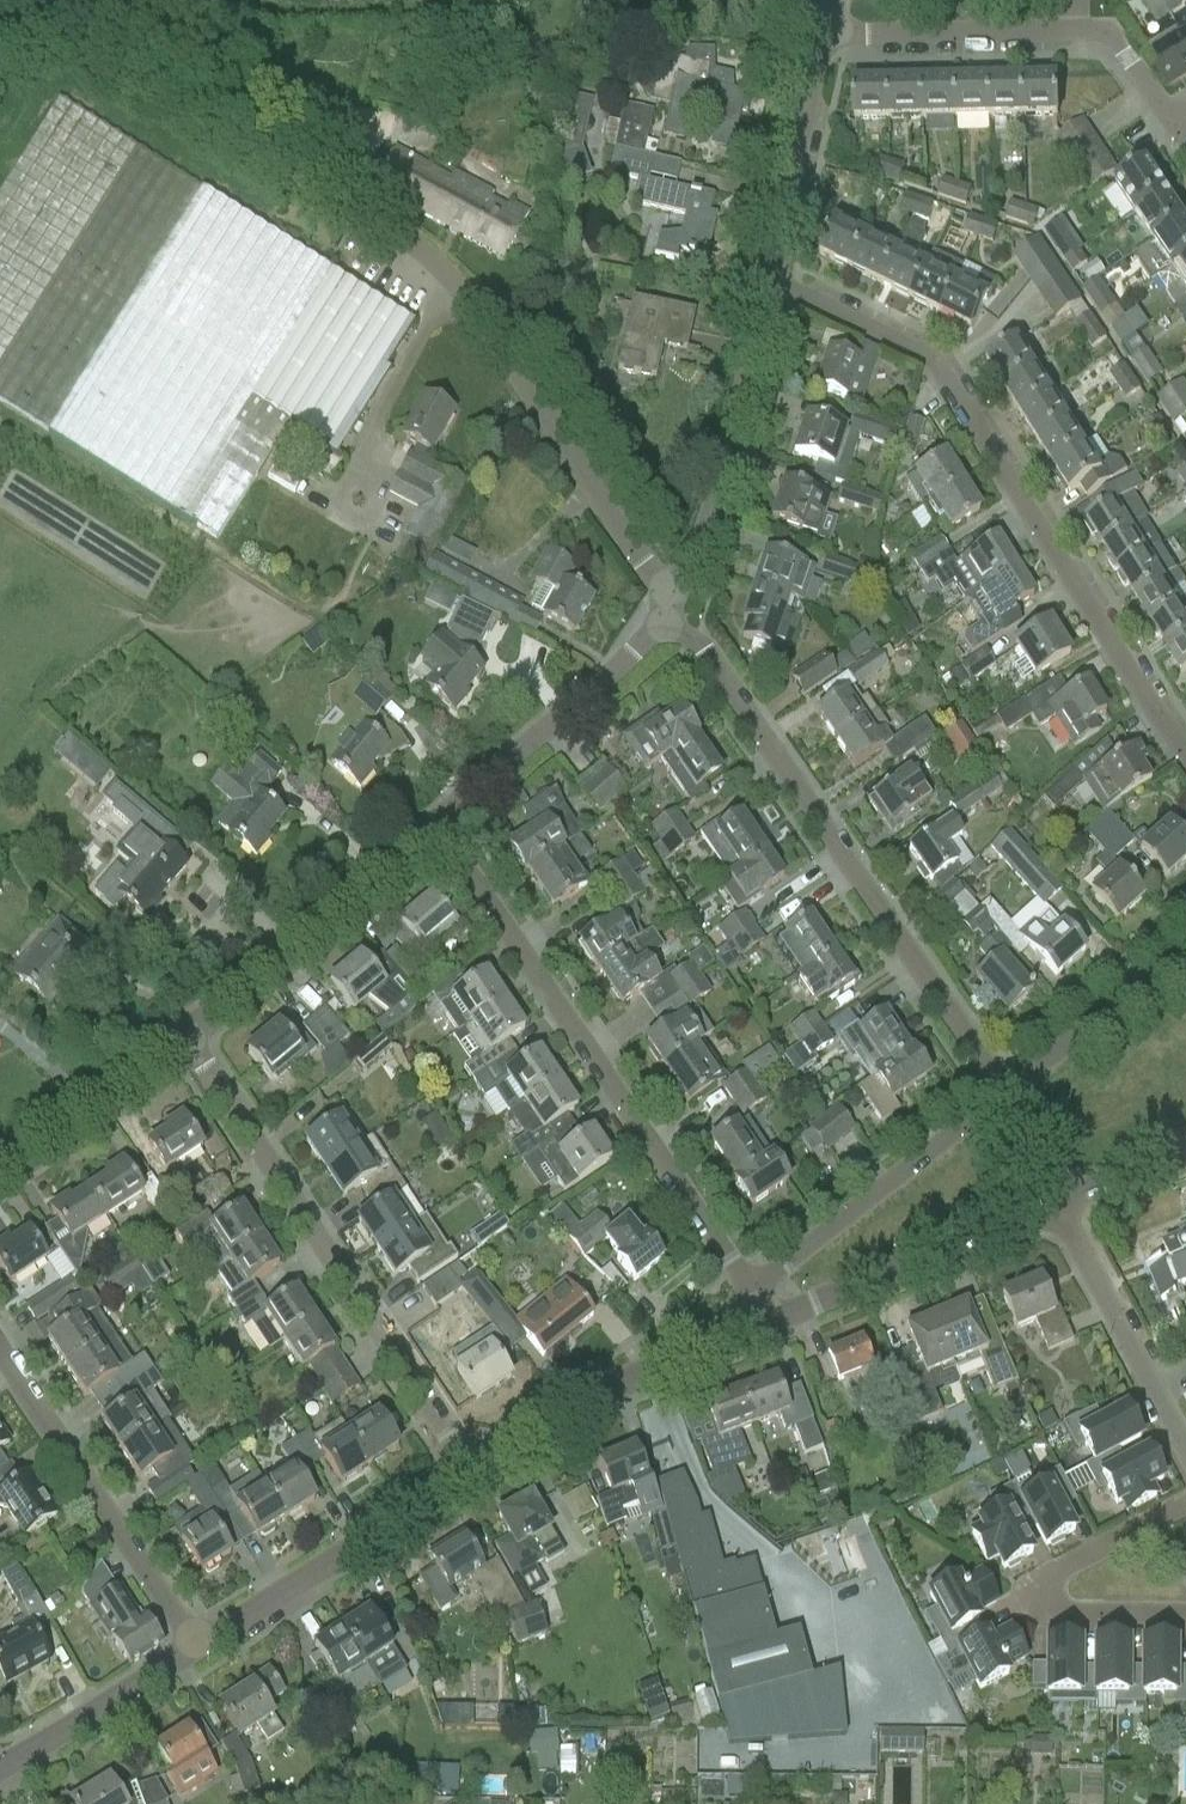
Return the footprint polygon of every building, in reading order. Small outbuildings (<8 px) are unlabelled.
[(1170,6),(1167,0),(1150,0),(1158,13),(1170,6)] [(1185,75),(1185,32),(1180,22),(1153,38),(1179,80),(1185,75)] [(660,55),(651,95),(670,99),(661,136),(683,142),(690,109),(701,112),(699,119),(714,124),(710,142),(729,147),(731,148),(739,111),(746,113),(750,96),(744,94),(733,91),(732,75),(713,71),(713,67),(707,66),(683,60),(660,55)] [(1023,118),(1033,118),(1057,117),(1056,78),(1022,79),(1023,118)] [(434,117),(449,86),(432,79),(418,110),(434,117)] [(989,119),(1023,118),(1022,79),(988,80),(989,119)] [(956,119),(989,119),(988,80),(955,81),(956,119)] [(889,120),(922,120),(921,81),(888,82),(889,120)] [(922,120),(956,119),(955,81),(921,81),(922,120)] [(854,121),(878,121),(889,120),(888,82),(853,83),(854,121)] [(57,98),(44,118),(0,190),(0,403),(177,515),(212,460),(216,462),(181,517),(220,542),(257,484),(252,481),(271,451),(277,457),(280,452),(329,480),(343,457),(336,454),(389,371),(379,365),(408,320),(57,98)] [(561,178),(586,170),(580,149),(591,102),(571,98),(557,159),(561,178)] [(616,133),(613,149),(614,150),(643,157),(653,159),(656,145),(646,143),(653,113),(637,109),(621,106),(618,124),(617,127),(616,133)] [(607,121),(605,131),(616,133),(617,127),(618,124),(607,121)] [(1066,151),(1091,134),(1082,121),(1057,138),(1066,151)] [(1075,164),(1100,147),(1091,134),(1066,151),(1075,164)] [(1083,176),(1108,159),(1100,147),(1075,164),(1083,176)] [(450,178),(394,148),(383,168),(372,189),(502,260),(513,239),(528,213),(512,204),(509,210),(490,199),(492,194),(453,173),(450,178)] [(613,149),(607,174),(636,180),(648,182),(653,159),(643,157),(614,150),(613,149)] [(522,187),(530,159),(506,153),(499,180),(522,187)] [(884,180),(890,162),(876,157),(870,175),(884,180)] [(1091,188),(1096,185),(1116,171),(1108,159),(1083,176),(1091,188)] [(884,180),(899,184),(905,167),(890,162),(884,180)] [(1134,215),(1166,193),(1147,165),(1115,186),(1134,215)] [(951,202),(957,184),(943,179),(937,197),(951,202)] [(636,180),(631,204),(683,216),(678,234),(658,236),(653,257),(676,262),(679,252),(683,253),(706,258),(716,217),(707,215),(712,197),(648,182),(636,180)] [(864,199),(868,184),(854,180),(849,195),(864,199)] [(951,202),(966,207),(972,189),(957,184),(951,202)] [(1153,243),(1185,221),(1166,193),(1134,215),(1153,243)] [(913,218),(919,200),(905,195),(899,213),(913,218)] [(930,223),(936,206),(919,200),(913,218),(920,220),(930,223)] [(1019,225),(1024,207),(1010,203),(1004,221),(1019,225)] [(1019,225),(1033,229),(1038,211),(1024,207),(1019,225)] [(977,239),(983,221),(969,216),(963,234),(977,239)] [(897,251),(880,285),(910,300),(927,266),(911,258),(915,251),(918,253),(926,237),(922,235),(924,231),(917,227),(920,220),(913,218),(910,224),(910,223),(897,251)] [(850,271),(867,236),(836,221),(819,255),(850,271)] [(992,244),(998,226),(983,221),(977,239),(992,244)] [(1133,256),(1152,283),(1156,280),(1172,271),(1185,261),(1185,223),(1185,221),(1153,243),(1144,249),(1133,256)] [(880,285),(897,251),(867,236),(850,271),(880,285)] [(1021,269),(1046,252),(1037,239),(1012,256),(1021,269)] [(1064,262),(1079,252),(1072,240),(1056,249),(1064,262)] [(1029,281),(1054,264),(1046,252),(1021,269),(1029,281)] [(1071,273),(1087,263),(1079,252),(1064,262),(1071,273)] [(927,266),(910,300),(940,315),(957,280),(963,268),(933,253),(927,266)] [(1185,301),(1185,261),(1172,271),(1180,283),(1165,293),(1175,308),(1185,301)] [(1038,294),(1062,277),(1054,264),(1029,281),(1038,294)] [(971,330),(995,281),(981,274),(974,289),(957,280),(940,315),(971,330)] [(1046,306),(1071,290),(1062,277),(1038,294),(1046,306)] [(1101,317),(1117,306),(1099,280),(1083,291),(1101,317)] [(1055,319),(1079,302),(1071,290),(1046,306),(1055,319)] [(685,352),(694,314),(632,300),(616,370),(654,379),(662,347),(685,352)] [(1174,309),(1185,327),(1185,301),(1175,308),(1174,309)] [(1120,345),(1130,338),(1136,334),(1117,306),(1101,317),(1120,345)] [(1083,338),(1098,327),(1090,314),(1074,325),(1083,338)] [(1098,327),(1083,338),(1091,350),(1107,340),(1098,327)] [(1130,338),(1121,344),(1131,360),(1130,361),(1139,374),(1155,363),(1146,350),(1145,351),(1135,335),(1130,338)] [(577,357),(580,341),(561,337),(558,353),(577,357)] [(1003,388),(1035,368),(1018,342),(986,362),(1003,388)] [(861,400),(877,353),(861,345),(857,355),(845,351),(843,358),(827,353),(814,389),(854,403),(861,400)] [(1147,385),(1162,375),(1155,363),(1139,374),(1147,385)] [(1132,378),(1124,365),(1108,376),(1116,388),(1132,378)] [(1019,414),(1051,394),(1035,368),(1003,388),(1019,414)] [(1132,378),(1116,388),(1125,401),(1141,391),(1132,378)] [(1185,399),(1185,386),(1183,381),(1155,399),(1162,410),(1167,412),(1185,399)] [(1036,440),(1068,420),(1051,394),(1019,414),(1036,440)] [(429,455),(440,435),(451,413),(423,399),(412,420),(402,441),(415,447),(411,455),(409,454),(387,494),(416,509),(394,561),(421,575),(468,484),(423,460),(426,453),(429,455)] [(1185,417),(1185,399),(1167,412),(1162,410),(1173,425),(1185,417)] [(891,420),(889,429),(904,433),(908,419),(911,408),(895,404),(891,420)] [(795,448),(793,455),(817,463),(813,476),(835,484),(842,463),(849,466),(859,436),(900,449),(904,433),(889,429),(861,420),(853,418),(848,432),(834,428),(828,425),(805,418),(799,436),(797,435),(793,447),(795,448)] [(1152,441),(1168,430),(1160,418),(1143,429),(1152,441)] [(913,458),(923,423),(908,419),(904,433),(900,449),(899,454),(913,458)] [(1052,466),(1084,446),(1068,420),(1036,440),(1052,466)] [(1096,465),(1084,446),(1052,466),(1053,468),(1050,470),(1059,484),(1062,482),(1069,493),(1080,486),(1087,497),(1127,472),(1120,461),(1109,458),(1096,465)] [(921,509),(932,502),(961,484),(943,456),(904,481),(921,509)] [(1185,495),(1185,468),(1176,475),(1185,487),(1181,490),(1185,496),(1185,495)] [(1131,496),(1143,489),(1135,475),(1089,504),(1096,516),(1087,521),(1089,524),(1084,526),(1092,539),(1097,537),(1103,547),(1146,520),(1131,496)] [(815,535),(824,508),(827,498),(812,494),(783,484),(771,521),(800,531),(800,530),(815,535)] [(949,529),(978,511),(961,484),(932,502),(921,509),(932,525),(942,518),(949,529)] [(881,517),(886,501),(840,486),(835,503),(881,517)] [(1119,572),(1146,555),(1160,547),(1162,546),(1146,520),(1103,547),(1110,559),(1109,560),(1108,562),(1113,571),(1116,571),(1118,570),(1119,572)] [(917,572),(948,552),(939,538),(908,558),(917,572)] [(1004,552),(995,539),(973,553),(961,561),(955,564),(948,552),(917,572),(926,585),(934,581),(942,594),(953,587),(962,601),(979,590),(981,592),(1015,569),(1013,566),(1016,564),(1007,550),(1004,552)] [(1146,555),(1119,572),(1120,574),(1117,576),(1124,588),(1127,586),(1135,597),(1162,580),(1177,570),(1174,566),(1172,567),(1160,547),(1146,555)] [(572,635),(592,599),(569,586),(577,571),(546,554),(531,580),(543,587),(531,610),(543,617),(543,618),(572,635)] [(813,570),(787,561),(764,554),(753,588),(794,601),(801,604),(813,570)] [(534,637),(542,621),(520,609),(523,603),(434,555),(421,577),(534,637)] [(826,558),(820,575),(842,582),(848,565),(826,558)] [(979,590),(962,601),(977,626),(964,635),(962,643),(970,655),(1016,626),(1020,624),(1012,610),(1032,597),(1015,569),(981,592),(979,590)] [(1150,623),(1178,605),(1170,593),(1185,583),(1177,570),(1162,580),(1135,597),(1142,609),(1140,610),(1139,613),(1145,621),(1147,622),(1149,620),(1150,623)] [(742,640),(771,650),(784,654),(796,619),(801,617),(794,601),(753,588),(742,621),(748,624),(742,639),(742,638),(742,640)] [(1149,628),(1154,636),(1157,637),(1159,636),(1166,648),(1185,636),(1185,600),(1178,605),(1150,623),(1152,624),(1150,625),(1149,628)] [(429,657),(419,668),(434,680),(426,690),(435,697),(454,712),(466,697),(463,694),(481,673),(472,666),(475,663),(466,656),(474,647),(479,650),(487,632),(485,631),(491,618),(493,619),(494,618),(460,601),(460,602),(460,603),(462,605),(456,618),(453,616),(446,632),(449,634),(443,641),(441,639),(427,656),(429,657)] [(912,619),(900,626),(906,637),(919,631),(912,619)] [(1032,677),(1048,668),(1068,655),(1048,622),(1028,635),(1013,645),(1023,661),(1013,667),(1023,682),(1032,676),(1032,677)] [(1166,648),(1182,674),(1185,671),(1185,636),(1166,648)] [(319,637),(306,647),(311,655),(324,644),(319,637)] [(969,683),(995,666),(985,650),(959,668),(967,681),(969,683)] [(878,651),(846,673),(855,686),(857,689),(888,667),(878,651)] [(845,652),(827,664),(835,675),(853,663),(845,652)] [(803,697),(835,675),(827,664),(823,657),(791,679),(803,697)] [(959,668),(947,676),(954,688),(967,681),(959,668)] [(373,738),(368,733),(363,729),(390,698),(369,680),(357,669),(344,684),(328,692),(347,722),(336,734),(323,733),(316,752),(331,765),(359,788),(372,773),(368,770),(384,752),(387,755),(400,747),(396,736),(383,725),(373,738)] [(377,670),(369,680),(390,698),(395,691),(387,684),(389,680),(377,670)] [(1066,695),(1056,680),(995,718),(1005,733),(1031,717),(1037,728),(1052,719),(1070,749),(1098,731),(1091,721),(1105,712),(1086,683),(1066,695)] [(828,705),(815,713),(834,742),(877,712),(866,696),(860,699),(853,688),(852,688),(828,705)] [(645,723),(622,738),(635,758),(644,771),(659,760),(659,759),(694,735),(694,736),(696,735),(693,730),(695,729),(685,714),(683,715),(679,710),(662,722),(650,730),(645,723)] [(877,712),(834,742),(853,770),(882,749),(891,743),(889,742),(882,732),(888,729),(877,712)] [(225,713),(217,722),(229,732),(237,723),(225,713)] [(923,719),(892,740),(893,741),(905,757),(905,758),(912,753),(923,746),(935,738),(923,719)] [(689,805),(707,794),(701,786),(719,773),(694,736),(694,735),(659,759),(659,760),(689,805)] [(966,737),(949,749),(957,761),(975,749),(966,737)] [(1113,760),(1112,758),(1112,752),(1105,742),(1105,740),(1087,756),(1041,798),(1052,810),(1079,786),(1082,784),(1100,814),(1118,803),(1149,783),(1139,766),(1145,762),(1136,746),(1113,760)] [(923,746),(912,753),(918,762),(929,755),(926,751),(923,746)] [(262,800),(280,774),(258,754),(247,767),(234,776),(225,767),(209,785),(234,804),(217,824),(228,833),(255,856),(268,841),(264,838),(282,817),(262,800)] [(88,755),(78,767),(100,785),(110,773),(88,755)] [(605,769),(593,780),(612,802),(624,790),(605,769)] [(872,797),(867,801),(879,819),(884,815),(895,832),(908,823),(916,817),(913,812),(925,803),(929,800),(909,772),(893,783),(872,797)] [(948,805),(957,820),(1001,791),(992,776),(948,805)] [(593,780),(580,791),(599,813),(602,810),(607,805),(612,802),(593,780)] [(156,902),(185,867),(178,861),(189,848),(114,785),(101,801),(114,811),(111,814),(125,826),(125,827),(133,833),(129,838),(116,853),(128,863),(127,863),(130,866),(121,877),(118,874),(118,875),(114,871),(94,894),(98,898),(112,910),(122,899),(146,920),(159,905),(156,902)] [(525,872),(527,871),(562,847),(579,835),(573,827),(566,817),(561,820),(551,806),(554,805),(551,801),(549,803),(545,796),(552,791),(551,790),(521,811),(529,823),(525,826),(529,833),(508,847),(525,872)] [(650,851),(685,827),(674,811),(649,829),(660,842),(649,850),(650,851)] [(1107,813),(1096,823),(1122,853),(1134,843),(1130,839),(1107,813)] [(741,871),(766,855),(740,816),(728,825),(722,817),(698,834),(729,879),(741,871)] [(928,879),(930,882),(955,864),(941,844),(957,833),(950,822),(934,833),(934,832),(908,850),(919,866),(915,869),(924,882),(928,879)] [(1115,923),(1143,897),(1112,862),(1122,853),(1096,823),(1085,833),(1104,854),(1094,863),(1107,880),(1090,895),(1099,905),(1115,923)] [(1139,850),(1140,850),(1149,860),(1165,878),(1185,859),(1185,844),(1168,824),(1150,840),(1139,850)] [(660,865),(694,841),(685,827),(650,851),(660,865)] [(1043,906),(1059,891),(1008,832),(990,850),(1035,901),(1041,908),(1043,906)] [(587,884),(562,847),(527,871),(552,908),(577,891),(587,884)] [(782,879),(766,855),(741,871),(729,879),(718,886),(719,887),(719,886),(736,911),(736,912),(748,904),(747,904),(746,902),(756,894),(757,895),(762,892),(782,879)] [(975,861),(965,871),(973,879),(983,870),(975,861)] [(608,897),(634,879),(623,862),(596,879),(608,897)] [(632,909),(629,905),(644,895),(634,879),(608,897),(617,909),(599,920),(603,927),(578,944),(595,968),(642,936),(641,935),(637,928),(638,915),(633,909),(632,909)] [(993,928),(952,881),(929,901),(939,915),(948,906),(962,922),(960,924),(971,936),(976,932),(986,944),(977,951),(990,965),(975,978),(1007,1014),(1031,992),(1000,958),(1012,947),(1010,945),(1010,946),(993,928)] [(455,905),(443,914),(431,899),(400,926),(390,934),(413,961),(453,928),(460,937),(473,927),(455,905)] [(1035,901),(1009,925),(1020,937),(1029,947),(1033,952),(1034,954),(1034,957),(1041,965),(1044,965),(1055,977),(1084,951),(1068,933),(1061,926),(1048,911),(1043,906),(1041,908),(1035,901)] [(743,913),(717,931),(727,946),(730,944),(754,928),(743,913)] [(810,974),(836,957),(809,918),(773,943),(798,980),(810,973),(810,974)] [(1004,919),(993,928),(1010,946),(1010,945),(1012,947),(1011,948),(1019,957),(1029,947),(1020,937),(1009,925),(1004,919)] [(76,978),(96,955),(58,923),(47,935),(53,940),(34,962),(28,957),(12,975),(48,1006),(73,976),(76,978)] [(754,928),(730,944),(740,959),(764,942),(754,928)] [(632,942),(595,968),(621,1005),(636,994),(657,979),(646,963),(646,964),(644,961),(662,949),(650,931),(642,937),(633,944),(632,942)] [(408,987),(420,978),(396,949),(384,958),(404,982),(408,987)] [(360,958),(329,985),(352,1013),(368,999),(388,1015),(413,995),(408,987),(404,982),(384,958),(380,954),(366,966),(360,958)] [(799,982),(797,983),(805,994),(807,993),(814,1004),(826,996),(827,997),(829,1001),(859,981),(842,956),(837,959),(836,957),(810,974),(810,973),(798,980),(799,982)] [(691,963),(667,979),(677,994),(700,978),(691,963)] [(505,1002),(497,991),(502,987),(493,974),(488,977),(486,974),(470,985),(460,970),(431,995),(438,1006),(457,1033),(461,1030),(470,1024),(470,1025),(505,1002)] [(700,978),(677,994),(688,1009),(711,993),(700,978)] [(470,1025),(462,1031),(470,1044),(479,1056),(475,1059),(462,1067),(472,1081),(516,1052),(508,1040),(524,1030),(505,1002),(470,1025)] [(324,1008),(312,1017),(337,1047),(348,1037),(324,1008)] [(695,1009),(690,1013),(646,1043),(650,1048),(647,1049),(658,1065),(660,1063),(662,1067),(699,1042),(711,1034),(695,1009)] [(798,1047),(823,1029),(812,1014),(787,1031),(798,1047)] [(909,1052),(884,1015),(861,1031),(856,1024),(838,1036),(851,1056),(855,1053),(865,1068),(867,1067),(874,1076),(874,1078),(912,1052),(911,1051),(909,1052)] [(312,1017),(301,1027),(326,1056),(337,1047),(312,1017)] [(287,1039),(278,1027),(247,1053),(270,1081),(285,1068),(289,1073),(315,1051),(297,1030),(287,1039)] [(798,1047),(783,1057),(796,1075),(817,1060),(814,1056),(832,1043),(823,1029),(798,1047)] [(362,1073),(391,1049),(381,1037),(352,1062),(362,1073)] [(721,1076),(699,1043),(699,1042),(662,1067),(688,1105),(713,1088),(726,1079),(724,1074),(721,1076)] [(410,1052),(401,1058),(406,1067),(416,1061),(410,1052)] [(493,1093),(508,1114),(558,1081),(539,1053),(523,1063),(516,1052),(484,1073),(472,1082),(484,1099),(493,1093)] [(924,1079),(928,1076),(912,1052),(874,1078),(874,1076),(856,1088),(867,1103),(880,1123),(899,1110),(892,1100),(913,1086),(915,1089),(926,1082),(924,1079)] [(731,1103),(756,1086),(746,1071),(721,1088),(731,1103)] [(508,1114),(523,1137),(508,1148),(519,1164),(537,1152),(568,1131),(561,1119),(576,1108),(558,1081),(523,1104),(508,1114)] [(741,1118),(766,1100),(756,1086),(731,1103),(741,1118)] [(841,1141),(854,1131),(836,1106),(822,1117),(841,1141)] [(165,1172),(181,1162),(201,1149),(180,1117),(164,1128),(166,1133),(148,1145),(165,1172)] [(826,1153),(841,1141),(822,1117),(807,1129),(826,1153)] [(356,1144),(340,1119),(305,1141),(324,1170),(361,1145),(358,1142),(356,1144)] [(771,1157),(746,1119),(711,1143),(736,1180),(761,1163),(771,1157)] [(443,1128),(429,1137),(438,1150),(452,1141),(443,1128)] [(568,1131),(537,1152),(545,1164),(564,1192),(577,1183),(611,1160),(592,1132),(576,1142),(568,1131)] [(361,1145),(324,1170),(342,1198),(358,1187),(366,1199),(398,1177),(389,1164),(383,1168),(374,1155),(380,1150),(371,1138),(361,1145)] [(771,1157),(761,1163),(736,1180),(734,1181),(751,1206),(787,1181),(780,1169),(787,1164),(779,1151),(771,1157)] [(136,1185),(134,1183),(121,1163),(104,1174),(107,1178),(89,1190),(88,1190),(106,1218),(143,1195),(153,1211),(166,1202),(150,1176),(136,1185)] [(204,1209),(230,1192),(220,1176),(194,1194),(204,1209)] [(376,1249),(421,1219),(423,1218),(405,1191),(406,1190),(398,1177),(366,1199),(373,1210),(357,1221),(376,1249)] [(106,1218),(88,1190),(87,1190),(88,1191),(70,1203),(67,1199),(50,1210),(65,1232),(51,1241),(75,1277),(77,1275),(78,1276),(87,1235),(86,1235),(85,1233),(106,1218)] [(560,1207),(543,1220),(564,1241),(567,1239),(578,1229),(560,1207)] [(205,1214),(174,1234),(184,1248),(196,1240),(214,1267),(228,1258),(260,1237),(241,1210),(221,1223),(214,1228),(205,1214)] [(611,1233),(596,1214),(578,1229),(567,1239),(583,1259),(605,1241),(619,1258),(616,1260),(634,1282),(662,1259),(654,1248),(655,1238),(644,1237),(641,1239),(638,1236),(639,1226),(629,1225),(626,1221),(611,1233)] [(478,1249),(482,1246),(505,1230),(505,1229),(508,1227),(498,1217),(468,1236),(477,1249),(478,1249)] [(421,1219),(376,1249),(394,1277),(405,1270),(416,1286),(455,1261),(447,1248),(444,1250),(423,1218),(421,1219)] [(1150,1275),(1162,1303),(1176,1297),(1174,1291),(1185,1287),(1185,1226),(1177,1229),(1181,1239),(1163,1247),(1168,1260),(1171,1266),(1163,1269),(1150,1275)] [(27,1233),(9,1246),(6,1242),(0,1246),(0,1270),(2,1273),(10,1285),(47,1261),(27,1233)] [(278,1265),(260,1237),(228,1258),(214,1267),(232,1295),(226,1299),(236,1313),(261,1296),(252,1283),(278,1265)] [(109,1291),(141,1270),(131,1256),(100,1277),(109,1291)] [(422,1287),(434,1306),(461,1289),(459,1287),(447,1271),(422,1287)] [(475,1274),(460,1287),(461,1289),(510,1350),(525,1338),(541,1358),(543,1356),(546,1359),(547,1358),(546,1358),(556,1350),(554,1348),(569,1336),(571,1338),(578,1332),(579,1332),(580,1331),(578,1328),(592,1317),(565,1283),(541,1302),(522,1318),(515,1324),(475,1274)] [(35,1322),(60,1305),(59,1305),(77,1293),(68,1280),(25,1308),(35,1322)] [(1051,1309),(1038,1280),(1001,1296),(1016,1331),(1036,1322),(1048,1352),(1072,1341),(1058,1307),(1051,1309)] [(66,1368),(112,1337),(94,1311),(100,1307),(89,1291),(50,1317),(59,1332),(47,1340),(66,1368)] [(269,1351),(283,1342),(315,1321),(296,1292),(270,1309),(261,1296),(236,1313),(229,1317),(234,1325),(241,1321),(245,1327),(251,1324),(269,1351)] [(958,1307),(932,1317),(953,1369),(958,1381),(985,1370),(995,1395),(1004,1391),(1017,1386),(1019,1385),(989,1317),(988,1318),(989,1320),(975,1326),(968,1309),(966,1303),(958,1307)] [(418,1335),(430,1327),(422,1315),(410,1323),(418,1335)] [(953,1369),(932,1317),(905,1328),(913,1348),(905,1352),(906,1354),(892,1360),(891,1357),(890,1358),(920,1424),(943,1414),(928,1379),(953,1369)] [(315,1321),(283,1342),(301,1369),(307,1365),(314,1377),(340,1360),(333,1348),(315,1321)] [(491,1329),(451,1355),(459,1369),(456,1371),(476,1401),(510,1378),(499,1362),(511,1354),(491,1329)] [(129,1364),(112,1337),(66,1368),(84,1396),(110,1379),(119,1392),(145,1375),(135,1360),(129,1364)] [(828,1360),(825,1361),(834,1381),(837,1380),(838,1383),(845,1381),(853,1400),(868,1394),(880,1389),(885,1387),(877,1367),(872,1369),(870,1364),(861,1342),(827,1355),(828,1360)] [(323,1391),(349,1373),(340,1360),(314,1377),(323,1391)] [(332,1404),(338,1400),(358,1387),(349,1373),(323,1391),(321,1392),(330,1406),(332,1404)] [(102,1423),(121,1451),(165,1422),(169,1419),(151,1392),(155,1390),(145,1375),(119,1392),(128,1406),(102,1423)] [(780,1393),(775,1379),(740,1393),(753,1427),(779,1417),(784,1431),(793,1428),(804,1456),(822,1449),(811,1421),(812,1421),(799,1386),(780,1393)] [(1017,1386),(1004,1391),(1009,1404),(1022,1399),(1017,1386)] [(713,1478),(752,1463),(740,1432),(753,1427),(740,1393),(705,1406),(716,1436),(699,1443),(713,1478)] [(826,1423),(838,1421),(836,1405),(824,1407),(826,1423)] [(1061,1425),(1075,1451),(1084,1446),(1092,1462),(1083,1467),(1084,1468),(1112,1453),(1139,1439),(1137,1435),(1140,1433),(1134,1422),(1131,1424),(1124,1410),(1097,1425),(1090,1413),(1095,1410),(1094,1409),(1061,1425)] [(1050,1413),(1037,1420),(1044,1432),(1056,1426),(1050,1413)] [(369,1466),(397,1448),(376,1416),(348,1434),(369,1466)] [(369,1466),(348,1434),(340,1420),(312,1438),(308,1431),(294,1440),(311,1466),(324,1458),(341,1484),(369,1466)] [(165,1422),(121,1451),(139,1479),(150,1472),(158,1483),(147,1490),(156,1505),(176,1491),(193,1480),(186,1469),(194,1464),(165,1422)] [(826,1450),(842,1448),(839,1424),(823,1426),(826,1450)] [(8,1443),(0,1430),(0,1448),(8,1443)] [(286,1519),(314,1501),(297,1475),(311,1466),(294,1440),(279,1450),(292,1470),(265,1487),(286,1519)] [(646,1480),(633,1449),(615,1457),(613,1456),(612,1455),(610,1455),(609,1455),(607,1455),(606,1456),(604,1457),(603,1458),(603,1459),(602,1461),(602,1462),(598,1464),(611,1495),(594,1502),(605,1530),(624,1522),(620,1512),(635,1506),(640,1520),(649,1516),(667,1582),(683,1578),(681,1570),(663,1510),(661,1510),(646,1480)] [(1112,1453),(1084,1468),(1097,1493),(1106,1489),(1115,1506),(1121,1503),(1126,1513),(1155,1498),(1149,1488),(1162,1481),(1160,1477),(1162,1476),(1156,1465),(1154,1466),(1147,1453),(1119,1467),(1112,1453)] [(1000,1460),(987,1467),(994,1480),(1007,1474),(1000,1460)] [(212,1467),(198,1477),(204,1487),(205,1486),(211,1495),(227,1520),(240,1511),(257,1538),(260,1536),(263,1538),(274,1531),(273,1527),(286,1519),(265,1487),(257,1475),(229,1493),(224,1486),(212,1467)] [(1012,1485),(1030,1520),(1045,1547),(1049,1545),(1050,1548),(1061,1542),(1060,1540),(1073,1532),(1059,1505),(1071,1498),(1074,1503),(1075,1502),(1058,1470),(1017,1491),(1013,1484),(1012,1485)] [(803,1471),(788,1477),(792,1488),(807,1482),(803,1471)] [(29,1474),(1,1493),(0,1490),(0,1504),(2,1504),(24,1536),(56,1515),(29,1474)] [(697,1511),(681,1476),(656,1485),(663,1510),(681,1570),(717,1560),(715,1551),(702,1509),(697,1511)] [(824,1478),(802,1486),(807,1501),(830,1492),(824,1478)] [(1016,1527),(1030,1520),(1012,1485),(992,1496),(987,1498),(992,1507),(991,1507),(995,1514),(978,1523),(981,1529),(971,1534),(986,1563),(996,1557),(1003,1570),(1007,1568),(1008,1570),(1019,1565),(1018,1562),(1031,1555),(1016,1527)] [(197,1531),(180,1542),(201,1574),(204,1572),(205,1574),(208,1575),(218,1568),(219,1565),(217,1563),(230,1555),(213,1529),(227,1520),(211,1495),(205,1486),(204,1487),(190,1496),(199,1510),(188,1518),(197,1531)] [(510,1538),(494,1547),(512,1579),(515,1577),(528,1599),(546,1589),(533,1567),(544,1561),(546,1565),(563,1555),(554,1538),(551,1539),(547,1532),(549,1530),(531,1497),(527,1499),(525,1495),(510,1503),(512,1507),(497,1515),(510,1538)] [(844,1527),(812,1539),(818,1555),(850,1542),(849,1541),(844,1527)] [(439,1613),(457,1601),(450,1589),(482,1568),(462,1536),(428,1558),(434,1568),(418,1578),(439,1613)] [(797,1541),(783,1545),(789,1564),(803,1559),(797,1541)] [(495,1621),(521,1605),(504,1572),(497,1560),(468,1578),(495,1621)] [(718,1560),(681,1570),(683,1578),(692,1610),(760,1592),(752,1564),(733,1569),(732,1565),(720,1568),(718,1560)] [(15,1567),(0,1575),(17,1606),(15,1607),(22,1621),(11,1627),(15,1636),(0,1644),(0,1672),(6,1683),(48,1661),(33,1631),(50,1622),(39,1601),(35,1595),(31,1597),(15,1567)] [(945,1656),(976,1640),(968,1626),(978,1621),(975,1614),(995,1604),(980,1575),(960,1586),(956,1580),(928,1595),(936,1610),(924,1616),(931,1628),(930,1628),(945,1656)] [(102,1600),(91,1584),(82,1596),(91,1609),(96,1606),(115,1636),(110,1639),(129,1667),(163,1645),(145,1617),(140,1620),(120,1588),(102,1600)] [(699,1632),(768,1614),(761,1591),(760,1592),(692,1610),(699,1632)] [(533,1609),(506,1619),(517,1648),(544,1638),(533,1609)] [(387,1626),(378,1612),(371,1616),(368,1612),(341,1629),(364,1665),(376,1683),(403,1666),(385,1638),(391,1634),(386,1627),(387,1626)] [(706,1657),(774,1637),(768,1614),(699,1632),(706,1657)] [(319,1654),(312,1658),(318,1668),(315,1670),(322,1681),(331,1695),(341,1688),(350,1683),(358,1696),(376,1684),(376,1683),(364,1665),(341,1629),(314,1647),(319,1654)] [(717,1703),(810,1677),(798,1631),(776,1637),(774,1637),(706,1657),(704,1658),(717,1703)] [(976,1640),(945,1656),(933,1663),(944,1683),(945,1683),(945,1682),(968,1670),(972,1678),(979,1691),(1007,1676),(1004,1670),(1024,1659),(1009,1631),(989,1641),(986,1635),(976,1640)] [(1047,1665),(1046,1689),(1046,1705),(1094,1705),(1094,1674),(1079,1673),(1079,1642),(1064,1642),(1064,1639),(1051,1639),(1051,1642),(1047,1642),(1047,1665)] [(1114,1705),(1142,1705),(1142,1674),(1126,1674),(1127,1643),(1112,1643),(1112,1640),(1099,1640),(1099,1643),(1095,1643),(1094,1674),(1094,1705),(1096,1705),(1096,1695),(1114,1695),(1114,1705)] [(1142,1674),(1142,1705),(1143,1705),(1144,1695),(1162,1696),(1162,1706),(1185,1706),(1185,1674),(1174,1674),(1174,1643),(1159,1643),(1159,1640),(1147,1640),(1147,1643),(1142,1643),(1142,1674)] [(1031,1689),(1046,1689),(1047,1665),(1031,1665),(1031,1689)] [(810,1677),(717,1703),(729,1746),(844,1737),(838,1670),(810,1677)] [(281,1735),(270,1718),(271,1717),(264,1707),(283,1695),(281,1691),(268,1671),(249,1683),(252,1687),(220,1708),(239,1738),(255,1728),(266,1745),(281,1735)] [(668,1718),(656,1683),(638,1690),(650,1724),(668,1718)] [(687,1702),(667,1707),(673,1731),(693,1726),(687,1702)] [(512,1709),(496,1709),(496,1730),(515,1729),(512,1709)] [(546,1714),(532,1714),(532,1728),(547,1727),(546,1714)] [(156,1748),(169,1768),(171,1772),(164,1776),(175,1793),(200,1776),(202,1780),(214,1772),(203,1756),(214,1749),(199,1725),(198,1726),(189,1732),(187,1728),(156,1748)] [(556,1731),(528,1734),(530,1756),(536,1756),(555,1754),(558,1754),(556,1731)] [(921,1755),(921,1734),(878,1734),(878,1755),(921,1755)] [(1051,1757),(1051,1738),(1031,1737),(1031,1757),(1051,1757)] [(957,1743),(957,1753),(966,1753),(966,1743),(957,1743)] [(571,1751),(559,1751),(560,1778),(571,1778),(571,1751)] [(604,1760),(604,1775),(620,1775),(620,1760),(604,1760)] [(250,1762),(234,1769),(237,1777),(242,1795),(243,1797),(259,1791),(250,1762)] [(457,1794),(458,1770),(417,1767),(415,1792),(457,1794)] [(913,1769),(893,1769),(893,1803),(912,1803),(913,1769)] [(541,1771),(540,1799),(555,1799),(556,1771),(541,1771)] [(237,1777),(227,1780),(233,1798),(242,1795),(237,1777)] [(107,1778),(71,1800),(69,1797),(68,1797),(68,1796),(66,1796),(65,1796),(64,1796),(59,1797),(61,1803),(143,1803),(135,1782),(114,1790),(107,1778)] [(740,1783),(726,1783),(726,1798),(740,1798),(740,1783)] [(832,1803),(846,1803),(846,1795),(832,1795),(832,1803)]
